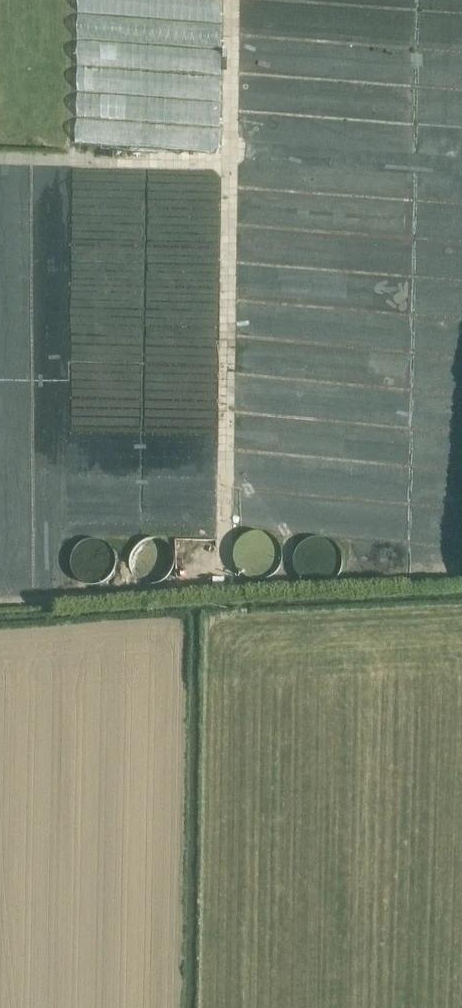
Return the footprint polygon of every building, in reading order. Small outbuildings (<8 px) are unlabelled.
[(219,0),(76,0),(75,39),(76,39),(73,145),(217,148),(219,77),(211,76),(212,23),(219,23),(219,0)] [(175,563),(175,559),(174,554),(172,549),(169,546),(165,542),(161,540),(156,539),(151,538),(146,539),(142,541),(137,543),(134,547),(131,551),(129,555),(128,560),(129,565),(130,570),(132,574),(135,578),(139,581),(143,583),(148,585),(153,585),(158,584),(162,583),(166,580),(170,577),(173,573),(174,568),(175,563)] [(118,570),(119,565),(118,560),(117,554),(114,550),(110,546),(106,543),(101,541),(95,540),(90,541),(85,542),(80,545),(76,549),(73,553),(71,558),(71,563),(71,569),(73,574),(75,578),(79,582),(84,585),(89,587),(94,588),(99,588),(104,586),(109,583),(113,580),(116,575),(118,570)]
